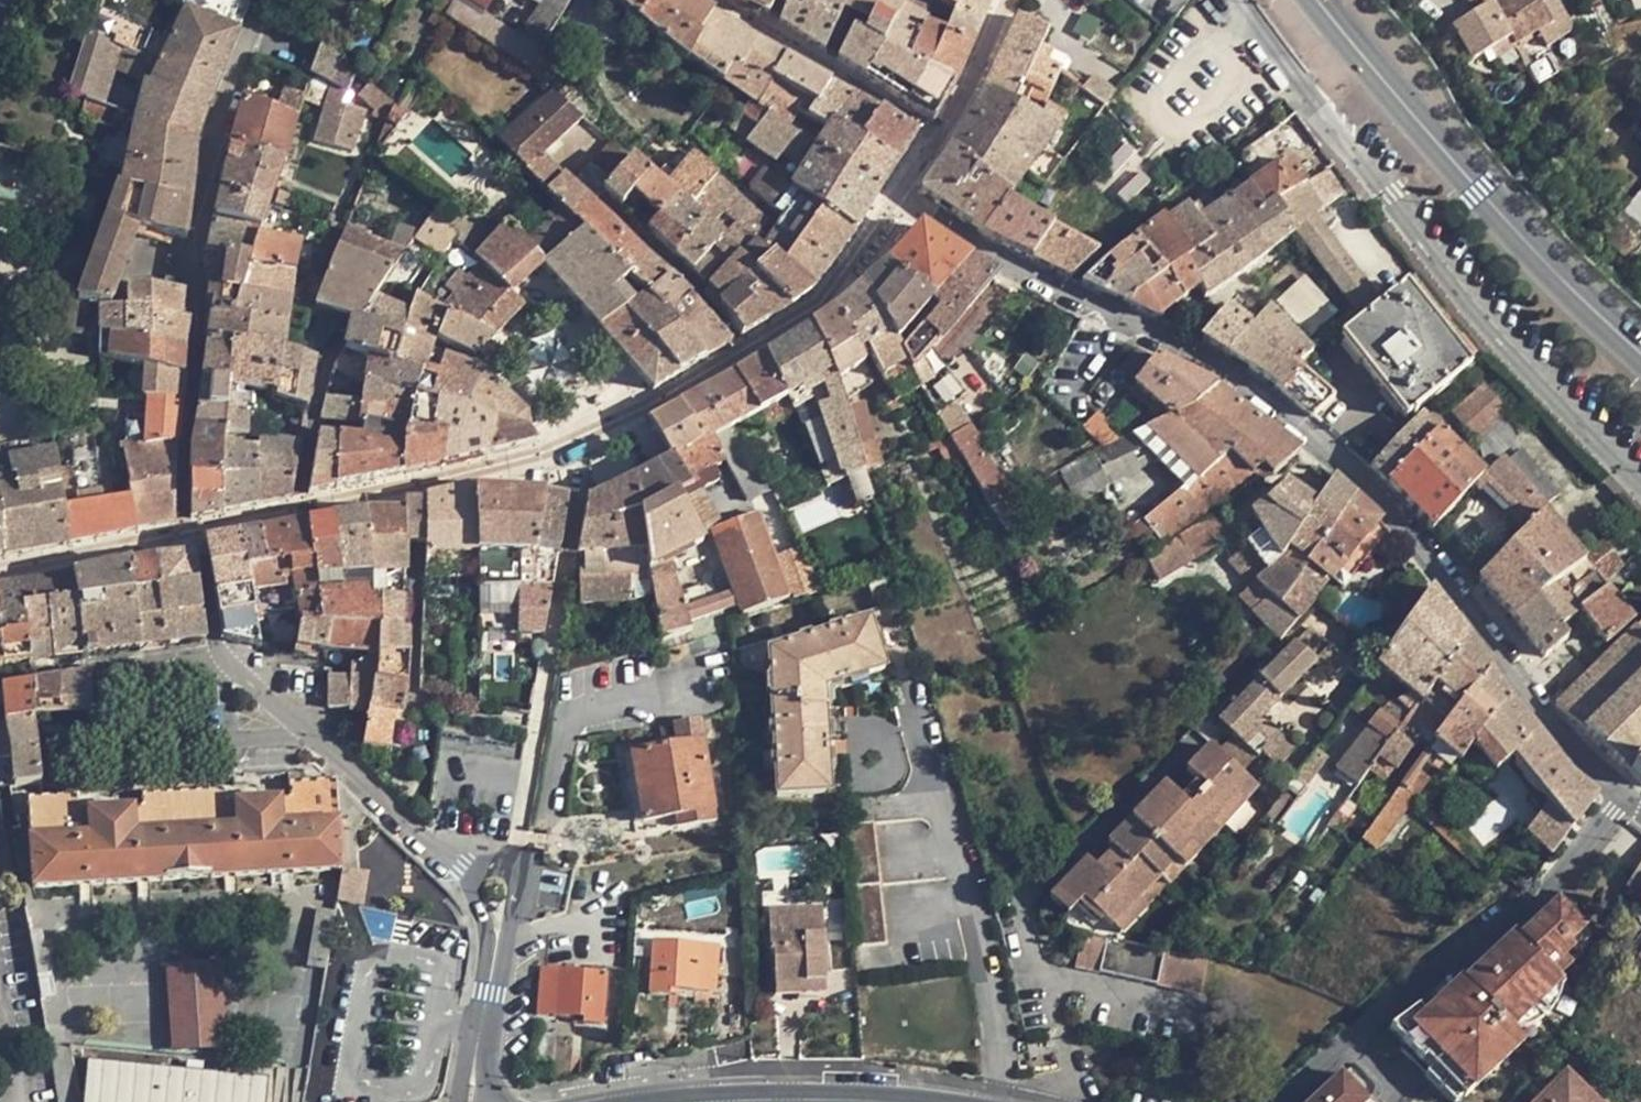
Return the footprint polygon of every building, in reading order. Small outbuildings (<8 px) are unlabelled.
[(239,0),(191,0),(172,41),(96,4),(89,23),(87,31),(79,54),(108,67),(116,43),(118,35),(149,48),(142,67),(156,76),(151,85),(146,83),(137,116),(137,119),(196,141),(238,32),(249,4),(239,0)] [(434,11),(444,18),(445,16),(455,0),(439,0),(434,11)] [(445,16),(526,71),(540,50),(538,48),(519,36),(485,13),(464,0),(455,0),(445,16)] [(485,13),(494,0),(464,0),(485,13)] [(538,6),(519,36),(538,48),(548,31),(560,13),(568,0),(527,0),(538,6)] [(686,61),(690,56),(701,40),(699,38),(713,15),(688,0),(610,0),(686,61)] [(742,2),(768,13),(775,0),(743,0),(742,2)] [(779,21),(825,52),(842,11),(848,0),(787,0),(779,21)] [(837,59),(887,91),(906,63),(924,24),(926,17),(930,0),(908,0),(906,4),(899,0),(878,0),(874,10),(868,22),(861,36),(852,30),(837,59)] [(842,11),(868,22),(874,10),(878,0),(848,0),(842,11)] [(944,33),(972,46),(992,0),(939,0),(938,3),(953,11),(944,33)] [(1452,26),(1472,61),(1491,50),(1510,39),(1490,5),(1488,0),(1469,0),(1468,1),(1474,13),(1452,26)] [(1538,6),(1549,24),(1536,32),(1546,48),(1573,31),(1554,0),(1549,0),(1538,6)] [(434,11),(427,23),(438,29),(444,18),(434,11)] [(701,40),(690,56),(724,81),(735,64),(741,69),(756,42),(713,15),(699,38),(701,40)] [(1018,16),(985,89),(1037,118),(1044,107),(1059,75),(1061,72),(1059,72),(1034,60),(1039,49),(1047,33),(1018,16)] [(906,63),(956,83),(965,61),(967,57),(971,47),(972,48),(972,46),(944,33),(924,24),(906,63)] [(149,48),(118,35),(116,43),(108,67),(114,69),(138,79),(142,67),(149,48)] [(1510,39),(1491,50),(1496,59),(1515,49),(1514,46),(1510,39)] [(735,64),(724,81),(758,105),(771,81),(785,58),(756,42),(741,69),(735,64)] [(327,52),(319,47),(311,71),(312,71),(330,83),(343,62),(327,52)] [(1065,59),(1039,49),(1034,60),(1059,72),(1065,59)] [(79,54),(68,92),(87,98),(86,100),(103,106),(114,69),(108,67),(79,54)] [(785,58),(771,81),(815,106),(830,84),(785,58)] [(365,110),(342,104),(348,92),(357,73),(343,62),(330,83),(332,83),(315,141),(352,152),(358,130),(360,130),(365,110)] [(933,121),(956,83),(906,63),(887,91),(933,121)] [(146,83),(151,85),(156,76),(142,67),(138,79),(146,83)] [(771,81),(758,105),(769,113),(880,191),(896,165),(830,122),(852,97),(830,84),(815,106),(771,81)] [(283,89),(276,108),(299,117),(307,91),(290,84),(287,91),(283,89)] [(393,106),(368,84),(359,95),(374,109),(372,116),(387,121),(393,106)] [(1114,96),(1112,98),(1118,103),(1128,93),(1121,87),(1114,96)] [(378,143),(383,147),(422,96),(407,88),(400,101),(393,106),(387,121),(378,143)] [(973,115),(951,147),(972,164),(1009,196),(1026,174),(1045,186),(1063,162),(1044,149),(1064,119),(1044,107),(1037,118),(985,89),(973,115)] [(552,93),(500,144),(511,155),(525,171),(541,155),(581,117),(552,93)] [(276,108),(245,95),(230,149),(226,163),(215,217),(207,253),(209,253),(220,255),(220,252),(251,258),(258,236),(259,236),(260,229),(268,207),(283,161),(285,162),(299,117),(276,108)] [(852,97),(830,122),(896,165),(914,138),(888,119),(879,114),(852,97)] [(103,106),(86,100),(82,117),(112,125),(117,110),(103,106)] [(767,115),(750,103),(742,113),(758,126),(767,115)] [(137,116),(117,110),(112,125),(134,130),(137,119),(137,116)] [(758,126),(746,141),(777,163),(768,175),(771,177),(758,196),(785,217),(799,197),(810,204),(825,215),(853,235),(880,191),(769,113),(767,115),(758,126)] [(196,141),(137,119),(134,130),(123,184),(190,200),(196,141)] [(589,166),(609,182),(633,158),(612,140),(611,142),(589,166)] [(1290,160),(1268,174),(1249,144),(1236,154),(1236,169),(1247,188),(1262,211),(1305,185),(1290,160)] [(951,147),(920,191),(958,218),(982,234),(1009,196),(972,164),(951,147)] [(636,286),(655,266),(632,243),(613,222),(590,202),(570,183),(553,167),(541,155),(525,171),(540,187),(546,193),(562,211),(565,214),(585,231),(629,279),(636,286)] [(674,177),(667,186),(679,198),(690,207),(703,194),(718,175),(698,157),(690,157),(677,173),(674,177)] [(603,189),(621,205),(627,198),(633,192),(650,173),(633,158),(609,182),(603,189)] [(588,164),(570,183),(590,202),(603,189),(609,182),(589,166),(588,164)] [(667,186),(674,177),(665,169),(658,179),(667,186)] [(1192,259),(1183,266),(1198,290),(1204,300),(1293,234),(1314,261),(1351,308),(1343,314),(1352,327),(1379,306),(1311,215),(1343,194),(1328,170),(1305,185),(1262,211),(1236,229),(1208,247),(1192,259)] [(650,173),(633,192),(639,198),(659,217),(660,218),(679,198),(667,186),(658,179),(650,173)] [(718,175),(703,194),(754,241),(761,247),(777,227),(750,206),(744,200),(718,175)] [(190,200),(123,184),(119,184),(107,217),(138,228),(146,230),(149,231),(170,235),(185,239),(190,200)] [(1247,188),(1221,205),(1236,229),(1262,211),(1247,188)] [(274,203),(288,207),(292,196),(278,191),(274,203)] [(639,198),(633,192),(627,198),(633,204),(639,198)] [(703,194),(690,207),(705,222),(703,224),(721,241),(731,250),(736,256),(754,273),(747,281),(754,291),(767,301),(780,312),(789,308),(812,290),(773,256),(761,247),(754,241),(703,194)] [(1009,196),(982,234),(1031,258),(1052,228),(1040,221),(1029,215),(1025,213),(1028,208),(1011,198),(1009,196)] [(799,197),(785,217),(796,224),(810,204),(799,197)] [(679,198),(660,218),(659,217),(647,229),(675,255),(689,239),(703,224),(705,222),(690,207),(679,198)] [(458,208),(441,223),(440,224),(456,238),(456,239),(475,260),(481,265),(509,294),(510,293),(542,265),(552,276),(560,285),(566,292),(568,294),(599,328),(624,312),(634,305),(619,287),(629,279),(585,231),(565,214),(562,211),(552,222),(530,199),(508,222),(495,238),(477,218),(472,223),(458,208)] [(796,224),(773,256),(812,290),(853,235),(825,215),(810,204),(796,224)] [(1165,222),(1192,259),(1208,247),(1236,229),(1221,205),(1202,217),(1197,221),(1192,213),(1187,207),(1165,222)] [(305,218),(268,207),(260,229),(259,236),(300,241),(305,218)] [(138,228),(107,217),(93,256),(77,300),(99,302),(111,304),(124,266),(136,234),(138,228)] [(431,217),(418,235),(405,253),(393,269),(359,320),(403,334),(409,312),(389,303),(396,288),(404,292),(434,250),(441,257),(442,258),(456,239),(456,238),(440,224),(431,217)] [(1166,278),(1183,266),(1192,259),(1165,222),(1163,218),(1134,239),(1146,254),(1166,278)] [(689,239),(675,255),(692,271),(721,241),(703,224),(689,239)] [(146,230),(138,228),(136,234),(144,236),(146,230)] [(886,266),(933,304),(968,263),(970,261),(947,245),(920,228),(914,234),(905,245),(906,245),(886,266)] [(1052,228),(1031,258),(1058,272),(1070,278),(1099,253),(1093,250),(1072,238),(1052,228)] [(405,253),(342,230),(336,249),(393,269),(405,253)] [(259,236),(258,236),(251,258),(249,268),(294,272),(298,251),(300,241),(259,236)] [(442,258),(418,296),(443,310),(444,310),(447,313),(456,318),(446,345),(473,356),(493,336),(523,306),(510,293),(509,294),(481,265),(475,260),(456,239),(442,258)] [(1129,267),(1146,254),(1134,239),(1103,263),(1081,284),(1101,293),(1108,284),(1111,281),(1129,267)] [(721,241),(692,271),(704,281),(719,263),(722,261),(731,250),(721,241)] [(393,269),(336,249),(326,275),(315,303),(314,306),(352,317),(359,320),(393,269)] [(731,250),(722,261),(726,267),(708,285),(724,302),(719,307),(741,335),(780,312),(767,301),(754,291),(747,281),(754,273),(736,256),(731,250)] [(320,254),(298,251),(294,272),(315,274),(320,254)] [(212,315),(211,322),(209,338),(232,341),(234,317),(241,294),(249,268),(251,258),(220,252),(220,255),(218,267),(218,271),(214,302),(212,315)] [(220,255),(209,253),(207,265),(218,267),(220,255)] [(1129,267),(1111,281),(1108,284),(1101,293),(1130,306),(1134,299),(1166,278),(1146,254),(1129,267)] [(933,304),(895,347),(905,364),(910,372),(911,374),(931,351),(935,347),(995,279),(968,263),(933,304)] [(655,266),(636,286),(646,296),(679,329),(705,358),(709,355),(731,342),(707,317),(695,303),(690,299),(683,292),(669,278),(655,266)] [(895,347),(933,304),(886,266),(881,271),(862,287),(873,310),(890,338),(895,347)] [(1166,278),(1134,299),(1130,306),(1157,319),(1181,301),(1198,290),(1183,266),(1166,278)] [(294,272),(249,268),(241,294),(289,300),(292,288),(294,272)] [(218,271),(211,270),(207,302),(214,302),(218,271)] [(151,285),(128,284),(128,308),(99,306),(99,332),(151,340),(154,285),(151,285)] [(166,287),(154,285),(151,340),(185,344),(188,321),(181,320),(182,310),(184,290),(166,287)] [(1469,368),(1404,286),(1379,306),(1352,327),(1339,338),(1405,420),(1469,368)] [(881,378),(905,364),(895,347),(890,338),(873,310),(862,287),(836,310),(859,356),(866,352),(869,357),(881,378)] [(301,289),(292,288),(289,300),(299,301),(301,289)] [(289,300),(241,294),(234,317),(286,323),(289,300)] [(403,334),(395,365),(407,367),(423,372),(434,339),(439,325),(444,310),(443,310),(418,296),(417,296),(409,312),(403,334)] [(694,365),(697,363),(705,358),(679,329),(646,296),(634,305),(624,312),(678,374),(694,365)] [(92,304),(66,301),(62,332),(88,335),(92,304)] [(1225,309),(1201,339),(1228,356),(1266,380),(1282,393),(1312,418),(1334,400),(1303,374),(1297,367),(1311,357),(1266,311),(1250,328),(1225,309)] [(189,312),(182,310),(181,320),(188,321),(189,312)] [(439,325),(434,339),(446,345),(456,318),(447,313),(444,310),(439,325)] [(874,384),(864,366),(862,362),(859,356),(836,310),(810,328),(831,373),(836,382),(837,385),(843,403),(874,384)] [(624,312),(599,328),(623,355),(653,389),(678,374),(624,312)] [(286,323),(234,317),(232,341),(282,348),(283,346),(284,347),(286,323)] [(359,320),(352,317),(344,348),(369,356),(395,365),(403,334),(359,320)] [(786,343),(781,347),(765,356),(785,397),(813,382),(817,394),(846,479),(847,478),(863,472),(855,443),(845,409),(843,403),(837,385),(836,382),(831,373),(810,328),(794,339),(786,343)] [(151,340),(99,332),(99,357),(151,367),(183,373),(185,344),(151,340)] [(232,341),(209,338),(203,379),(229,380),(232,341)] [(282,348),(232,341),(229,380),(226,410),(225,429),(224,434),(250,436),(253,392),(278,395),(282,348)] [(316,357),(284,347),(283,346),(282,348),(278,395),(277,400),(308,408),(312,383),(316,357)] [(369,356),(344,348),(333,369),(364,381),(387,390),(414,397),(423,372),(407,367),(395,365),(369,356)] [(931,351),(911,374),(920,390),(937,417),(965,396),(931,351)] [(866,352),(859,356),(862,362),(869,357),(866,352)] [(757,412),(785,397),(765,356),(763,357),(735,375),(757,412)] [(437,375),(423,372),(414,397),(451,408),(464,411),(480,370),(465,365),(443,358),(437,375)] [(1134,385),(1130,391),(1146,406),(1150,401),(1170,419),(1189,412),(1216,388),(1156,358),(1134,385)] [(905,364),(881,378),(885,386),(910,372),(905,364)] [(183,373),(151,367),(150,373),(165,376),(164,387),(160,387),(159,398),(148,397),(147,411),(145,443),(145,445),(178,442),(183,373)] [(505,395),(480,370),(464,411),(492,420),(493,421),(528,429),(525,416),(505,395)] [(910,372),(885,386),(890,395),(895,404),(920,390),(911,374),(910,372)] [(730,428),(757,412),(735,375),(707,390),(730,428)] [(229,380),(203,379),(195,427),(225,429),(226,410),(229,380)] [(380,427),(387,390),(364,381),(361,403),(359,423),(362,424),(380,427)] [(1452,406),(1473,436),(1506,414),(1485,384),(1452,406)] [(1140,520),(1126,532),(1137,548),(1153,535),(1163,548),(1177,539),(1215,514),(1250,491),(1254,487),(1258,485),(1251,477),(1262,467),(1265,467),(1272,477),(1300,451),(1216,388),(1189,412),(1170,419),(1131,435),(1157,463),(1183,489),(1143,523),(1140,520)] [(414,397),(387,390),(380,427),(404,431),(414,397)] [(712,438),(730,428),(707,390),(679,405),(701,444),(712,438)] [(817,394),(795,407),(797,412),(826,488),(846,479),(817,394)] [(890,395),(882,400),(887,408),(895,404),(890,395)] [(451,408),(414,397),(404,431),(403,444),(402,473),(443,465),(448,433),(451,408)] [(361,403),(325,399),(321,420),(359,423),(361,403)] [(863,404),(845,409),(855,443),(873,438),(863,404)] [(895,404),(887,408),(889,414),(898,410),(895,404)] [(672,460),(701,444),(679,405),(648,421),(657,436),(658,439),(660,438),(664,445),(662,446),(663,448),(664,448),(670,457),(670,458),(670,459),(669,459),(670,461),(672,460)] [(464,411),(451,408),(448,433),(443,465),(484,455),(484,454),(492,420),(464,411)] [(1098,412),(1082,428),(1103,446),(1125,437),(1098,412)] [(1419,418),(1370,468),(1387,485),(1431,533),(1474,487),(1482,478),(1437,434),(1419,418)] [(493,421),(492,420),(484,454),(516,446),(537,441),(528,429),(493,421)] [(380,427),(362,424),(361,437),(403,444),(404,431),(380,427)] [(970,426),(950,440),(990,510),(999,506),(988,486),(998,479),(978,447),(981,445),(970,426)] [(225,429),(195,427),(190,467),(190,476),(222,477),(224,434),(225,429)] [(309,492),(336,486),(338,434),(319,432),(309,492)] [(250,436),(224,434),(222,477),(223,510),(260,502),(261,437),(250,436)] [(361,437),(338,434),(336,486),(336,487),(402,473),(403,444),(361,437)] [(1090,454),(1108,486),(1157,463),(1131,435),(1125,437),(1103,446),(1090,454)] [(302,440),(261,437),(260,502),(292,496),(299,458),(302,440)] [(702,490),(720,481),(713,469),(725,463),(720,453),(712,438),(701,444),(672,460),(677,470),(685,483),(690,491),(693,496),(702,490)] [(873,438),(855,443),(863,472),(881,466),(873,438)] [(145,443),(122,446),(130,483),(128,483),(131,496),(137,529),(175,521),(175,481),(175,461),(178,442),(145,445),(145,443)] [(738,443),(720,453),(725,463),(737,486),(757,476),(738,443)] [(8,457),(12,476),(0,478),(0,515),(3,556),(70,543),(65,508),(79,505),(75,481),(61,483),(61,478),(55,447),(8,457)] [(1517,453),(1505,464),(1544,508),(1556,497),(1517,453)] [(1078,504),(1108,486),(1090,454),(1060,471),(1078,504)] [(642,473),(633,478),(639,515),(648,573),(652,599),(659,641),(666,639),(691,632),(689,624),(739,607),(734,593),(709,602),(700,579),(678,587),(675,578),(678,575),(671,561),(703,544),(702,541),(677,498),(690,491),(677,470),(672,460),(670,461),(669,459),(658,465),(654,467),(655,470),(643,476),(642,473)] [(1482,478),(1474,487),(1522,535),(1541,515),(1543,517),(1548,512),(1544,508),(1505,464),(1501,460),(1482,478)] [(863,472),(847,478),(850,489),(866,482),(863,472)] [(222,477),(190,476),(191,517),(223,510),(222,477)] [(757,476),(737,486),(747,505),(768,494),(757,476)] [(576,556),(572,579),(579,578),(580,606),(636,603),(652,599),(648,573),(639,515),(633,478),(589,501),(586,500),(576,556)] [(998,479),(988,486),(999,506),(1006,502),(1013,498),(1001,478),(998,479)] [(1284,485),(1253,514),(1263,532),(1245,544),(1246,546),(1265,573),(1255,583),(1260,589),(1269,596),(1252,612),(1279,642),(1298,622),(1281,606),(1293,589),(1307,569),(1328,537),(1354,499),(1333,479),(1313,506),(1284,485)] [(850,489),(855,505),(871,498),(866,482),(850,489)] [(476,485),(473,486),(473,490),(476,553),(479,553),(533,554),(535,554),(536,550),(545,493),(542,493),(530,492),(477,490),(476,485)] [(473,486),(447,493),(449,529),(450,554),(476,553),(473,490),(473,486)] [(693,496),(690,491),(677,498),(702,541),(714,536),(712,531),(723,527),(702,490),(693,496)] [(103,492),(90,493),(92,503),(104,501),(103,492)] [(1050,492),(1035,501),(1043,515),(1058,507),(1050,492)] [(79,505),(65,508),(70,543),(95,537),(137,529),(131,496),(104,501),(92,503),(90,493),(78,495),(79,505)] [(449,529),(447,493),(425,497),(425,501),(417,501),(402,502),(401,513),(402,540),(402,544),(405,544),(416,544),(424,545),(425,545),(425,529),(449,529)] [(567,497),(545,493),(536,550),(558,554),(560,539),(562,525),(564,512),(567,505),(571,501),(571,499),(567,498),(567,497)] [(1307,569),(1293,589),(1314,604),(1329,584),(1342,593),(1388,533),(1380,521),(1354,499),(1328,537),(1307,569)] [(1013,515),(1006,502),(999,506),(990,510),(997,523),(1013,515)] [(329,518),(306,522),(311,562),(316,595),(319,623),(319,625),(330,626),(378,629),(380,599),(371,599),(371,577),(371,569),(366,513),(329,518)] [(401,513),(366,513),(371,569),(371,577),(371,599),(380,599),(402,600),(404,577),(405,544),(402,544),(402,540),(401,513)] [(723,527),(712,531),(714,536),(734,593),(739,607),(742,617),(789,600),(759,514),(723,527)] [(1163,548),(1145,559),(1159,581),(1191,561),(1230,538),(1215,514),(1177,539),(1163,548)] [(1522,535),(1477,581),(1513,620),(1537,601),(1583,565),(1582,564),(1543,517),(1541,515),(1522,535)] [(278,528),(258,532),(264,561),(246,564),(248,572),(250,589),(251,593),(278,588),(278,584),(290,581),(296,612),(300,625),(319,625),(319,623),(316,595),(311,562),(306,522),(278,528)] [(425,529),(425,545),(424,545),(424,556),(450,554),(449,529),(425,529)] [(258,532),(234,537),(241,573),(248,572),(246,564),(264,561),(258,532)] [(234,537),(204,543),(212,585),(214,595),(219,620),(222,640),(260,648),(256,622),(253,608),(251,593),(250,589),(248,572),(241,573),(234,537)] [(1604,545),(1582,564),(1583,565),(1593,577),(1601,586),(1623,567),(1604,545)] [(1246,546),(1228,563),(1250,588),(1255,583),(1265,573),(1246,546)] [(558,554),(536,550),(535,554),(533,554),(533,562),(556,567),(558,560),(558,554)] [(424,568),(423,581),(479,581),(479,553),(476,553),(450,554),(450,568),(424,568)] [(533,562),(533,554),(479,553),(479,581),(479,589),(483,589),(483,634),(518,635),(519,587),(532,587),(533,562)] [(191,554),(154,558),(156,589),(159,619),(162,645),(204,639),(199,599),(191,554)] [(450,554),(424,556),(424,568),(450,568),(450,554)] [(130,561),(134,593),(156,589),(154,558),(130,561)] [(130,561),(71,574),(78,614),(136,606),(134,593),(130,561)] [(1583,565),(1537,601),(1558,629),(1579,614),(1566,596),(1593,577),(1583,565)] [(1415,572),(1398,597),(1412,607),(1426,587),(1415,572)] [(3,638),(27,635),(50,630),(79,625),(78,614),(71,574),(39,581),(13,585),(0,587),(0,639),(3,638)] [(1593,577),(1566,596),(1579,614),(1605,646),(1632,621),(1601,586),(1593,577)] [(278,588),(251,593),(253,608),(256,622),(296,612),(290,581),(278,584),(278,588)] [(1250,588),(1239,598),(1252,612),(1269,596),(1260,589),(1255,583),(1250,588)] [(532,587),(519,587),(518,635),(543,635),(553,586),(532,587)] [(1429,592),(1426,587),(1412,607),(1417,611),(1429,592)] [(156,589),(134,593),(136,606),(140,648),(162,645),(159,619),(156,589)] [(1293,589),(1281,606),(1298,622),(1314,604),(1293,589)] [(1380,713),(1335,771),(1358,787),(1369,770),(1383,753),(1389,745),(1401,726),(1418,704),(1420,706),(1445,674),(1468,646),(1429,592),(1417,611),(1377,668),(1409,697),(1389,704),(1380,713)] [(380,599),(378,629),(400,629),(402,600),(380,599)] [(409,601),(402,600),(400,629),(407,629),(409,601)] [(1537,601),(1513,620),(1543,659),(1565,640),(1558,629),(1537,601)] [(136,606),(78,614),(79,625),(82,655),(140,648),(136,606)] [(869,620),(768,651),(776,798),(829,795),(823,689),(885,671),(869,620)] [(1556,707),(1572,721),(1584,732),(1583,734),(1588,737),(1589,736),(1591,739),(1590,739),(1594,743),(1595,743),(1597,744),(1596,745),(1599,748),(1600,747),(1607,753),(1606,755),(1609,757),(1610,756),(1611,757),(1611,759),(1615,762),(1616,761),(1618,764),(1618,765),(1621,768),(1623,767),(1631,775),(1640,784),(1640,624),(1556,707)] [(79,625),(50,630),(53,659),(82,655),(79,625)] [(319,625),(300,625),(296,647),(308,649),(327,651),(330,626),(319,625)] [(378,629),(330,626),(327,651),(377,656),(378,629)] [(400,629),(378,629),(377,656),(409,657),(409,629),(407,629),(400,629)] [(50,630),(27,635),(29,650),(31,662),(53,659),(50,630)] [(1259,679),(1218,722),(1233,736),(1256,758),(1260,754),(1276,769),(1294,747),(1262,718),(1316,663),(1314,661),(1327,648),(1308,630),(1259,679)] [(0,639),(0,666),(4,665),(31,662),(29,650),(27,635),(3,638),(0,639)] [(1369,770),(1387,784),(1394,773),(1417,740),(1423,732),(1433,741),(1470,693),(1472,695),(1490,675),(1468,646),(1445,674),(1420,706),(1418,704),(1401,726),(1389,745),(1383,753),(1369,770)] [(308,649),(296,647),(294,656),(307,658),(308,649)] [(1346,665),(1327,648),(1314,661),(1316,663),(1334,679),(1346,665)] [(409,657),(377,656),(377,662),(376,680),(407,685),(409,657)] [(358,666),(351,665),(350,677),(349,709),(368,713),(373,680),(376,680),(377,662),(358,663),(358,666)] [(59,680),(33,684),(33,716),(91,715),(91,675),(59,680)] [(1432,742),(1460,765),(1461,765),(1495,717),(1509,701),(1490,675),(1472,695),(1470,693),(1433,741),(1432,742)] [(350,677),(329,676),(328,709),(349,709),(350,677)] [(376,680),(373,680),(368,713),(362,747),(387,750),(388,739),(390,726),(403,728),(407,685),(376,680)] [(33,684),(1,687),(5,725),(34,721),(33,716),(33,684)] [(1536,734),(1509,701),(1495,717),(1461,765),(1469,774),(1472,771),(1482,781),(1492,772),(1494,776),(1512,761),(1536,734)] [(34,721),(5,725),(11,754),(14,789),(26,787),(41,785),(34,721)] [(699,721),(673,725),(677,745),(632,752),(642,822),(675,818),(713,812),(699,721)] [(403,728),(390,726),(388,739),(401,740),(403,728)] [(1433,741),(1423,732),(1417,740),(1427,748),(1432,742),(1433,741)] [(1571,778),(1536,734),(1512,761),(1537,791),(1548,804),(1571,830),(1596,797),(1571,778)] [(1233,736),(1216,753),(1241,776),(1257,759),(1256,758),(1233,736)] [(1460,765),(1432,742),(1427,748),(1413,767),(1420,773),(1431,757),(1452,775),(1460,765)] [(1082,899),(1103,920),(1112,929),(1139,901),(1160,879),(1176,863),(1194,846),(1200,852),(1257,790),(1241,776),(1216,753),(1209,746),(1186,771),(1193,778),(1198,782),(1204,788),(1186,806),(1181,801),(1164,784),(1131,820),(1107,844),(1112,848),(1130,865),(1113,883),(1095,866),(1087,859),(1057,890),(1075,908),(1078,904),(1082,899)] [(1316,751),(1294,780),(1305,789),(1328,759),(1316,751)] [(1400,785),(1361,840),(1375,851),(1415,798),(1429,779),(1420,773),(1413,767),(1400,785)] [(1492,772),(1482,781),(1485,783),(1494,776),(1492,772)] [(306,773),(291,773),(297,788),(312,788),(306,773)] [(336,780),(327,787),(327,788),(343,795),(336,780)] [(1305,789),(1294,780),(1286,790),(1298,799),(1305,789)] [(1198,782),(1181,801),(1186,806),(1204,788),(1198,782)] [(14,789),(9,789),(11,800),(28,796),(26,787),(14,789)] [(82,803),(33,805),(36,845),(39,895),(179,887),(206,885),(342,877),(347,877),(347,872),(344,826),(343,795),(327,788),(327,787),(312,788),(297,788),(298,803),(286,804),(241,807),(232,808),(232,796),(193,798),(147,801),(148,812),(139,813),(94,816),(83,816),(82,803)] [(1275,806),(1265,819),(1277,828),(1298,799),(1286,790),(1275,806)] [(1548,804),(1537,791),(1530,800),(1541,813),(1548,804)] [(1571,830),(1548,804),(1541,813),(1527,831),(1552,855),(1560,844),(1571,830)] [(1438,818),(1427,808),(1420,816),(1432,825),(1438,818)] [(713,812),(675,818),(677,830),(715,824),(713,812)] [(1337,814),(1327,827),(1337,834),(1347,821),(1337,814)] [(1438,818),(1432,825),(1488,878),(1496,870),(1438,818)] [(873,821),(843,824),(850,888),(856,949),(886,945),(880,885),(873,821)] [(0,833),(0,889),(17,884),(5,832),(0,833)] [(1200,852),(1194,846),(1176,863),(1183,870),(1200,852)] [(1112,848),(1095,866),(1113,883),(1130,865),(1112,848)] [(563,913),(565,871),(544,870),(545,854),(519,853),(516,910),(563,913)] [(1176,863),(1160,879),(1168,886),(1183,870),(1176,863)] [(1625,888),(1640,897),(1640,863),(1625,888)] [(347,877),(342,877),(341,904),(364,908),(364,873),(347,872),(347,877)] [(1082,899),(1078,904),(1098,925),(1103,920),(1082,899)] [(1566,899),(1528,937),(1569,978),(1583,966),(1577,959),(1587,949),(1583,945),(1597,931),(1566,899)] [(1139,901),(1112,929),(1120,937),(1147,909),(1139,901)] [(1640,926),(1640,904),(1613,951),(1621,958),(1640,926)] [(361,935),(389,942),(396,913),(368,907),(361,935)] [(323,913),(317,912),(309,967),(314,967),(323,913)] [(336,914),(323,913),(314,967),(326,969),(336,914)] [(805,930),(769,932),(770,952),(773,952),(775,996),(826,994),(825,977),(826,977),(824,934),(806,935),(805,930)] [(1521,931),(1472,980),(1522,1032),(1573,981),(1569,978),(1528,937),(1521,931)] [(1164,951),(1082,933),(1079,949),(1077,957),(1075,967),(1099,972),(1200,994),(1208,960),(1164,951)] [(39,990),(29,936),(8,939),(17,994),(39,990)] [(702,946),(652,942),(648,995),(667,996),(668,991),(677,991),(696,993),(694,1016),(713,1017),(715,994),(717,970),(699,968),(702,946)] [(43,945),(48,973),(50,973),(53,973),(49,945),(43,945)] [(719,948),(702,946),(699,968),(717,970),(719,948)] [(1079,949),(1072,947),(1070,955),(1077,957),(1079,949)] [(1631,966),(1640,975),(1640,953),(1631,966)] [(216,965),(170,968),(176,1052),(222,1049),(216,965)] [(541,968),(537,1015),(536,1031),(558,1033),(559,1017),(577,1019),(583,1020),(583,1025),(604,1027),(608,974),(541,968)] [(1470,977),(1420,1025),(1484,1091),(1534,1043),(1522,1032),(1472,980),(1470,977)] [(89,1074),(87,1101),(274,1101),(275,1089),(195,1082),(197,1064),(171,1062),(169,1080),(89,1074)] [(1312,1101),(1374,1101),(1377,1099),(1347,1068),(1312,1101)] [(1566,1075),(1540,1101),(1594,1101),(1566,1075)]
